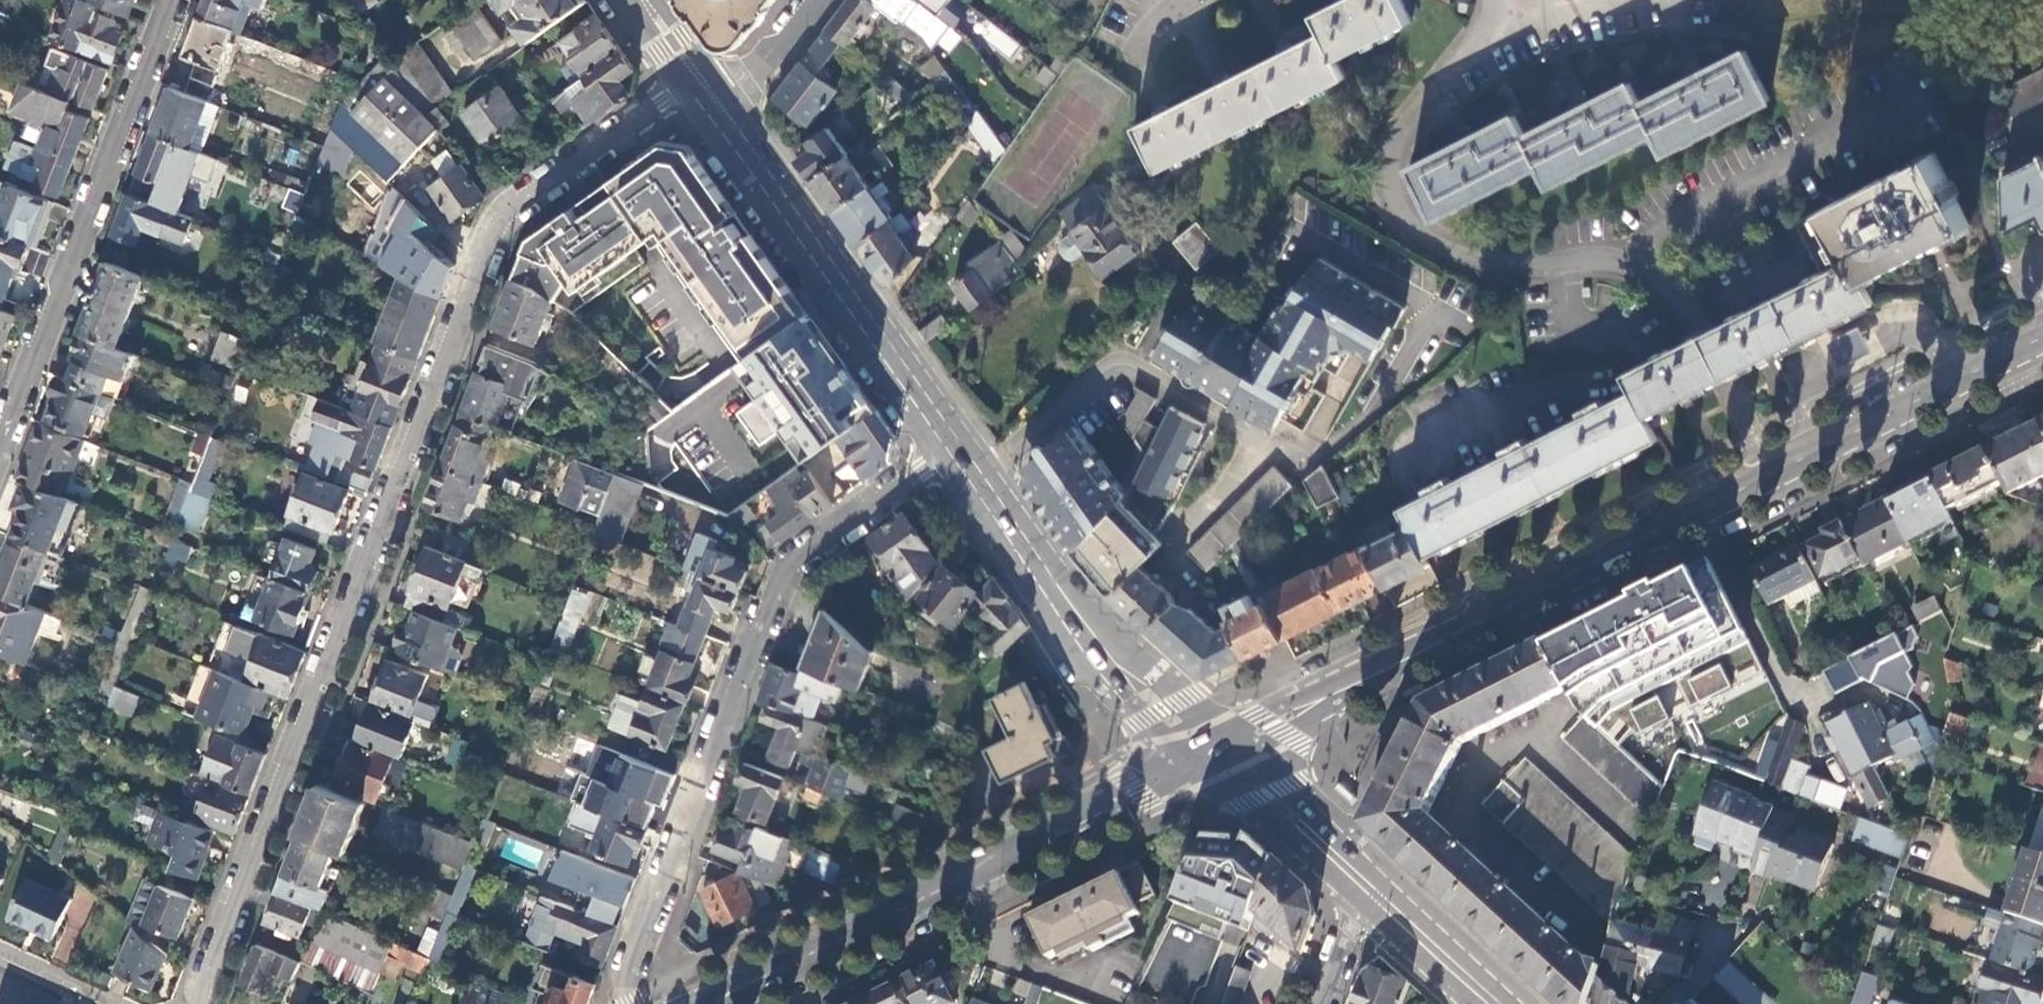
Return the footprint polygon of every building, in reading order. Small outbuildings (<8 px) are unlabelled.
[(94,2),(88,0),(66,0),(51,40),(111,63),(122,34),(108,29),(111,19),(90,11),(94,2)] [(135,0),(88,0),(94,2),(129,16),(135,0)] [(266,0),(204,0),(197,18),(233,32),(244,3),(252,6),(263,10),(266,0)] [(533,41),(588,3),(586,0),(504,0),(533,41)] [(777,0),(683,0),(689,8),(716,46),(741,47),(777,0)] [(876,0),(851,0),(828,29),(842,40),(848,44),(880,3),(876,0)] [(1161,172),(1348,78),(1339,59),(1414,21),(1403,0),(1342,0),(1317,13),(1326,31),(1295,46),(1293,42),(1279,48),(1281,53),(1234,76),(1232,73),(1217,80),(1220,85),(1173,107),(1171,104),(1156,111),(1158,115),(1137,125),(1161,172)] [(252,6),(244,3),(233,32),(241,36),(252,6)] [(501,42),(474,3),(447,22),(475,61),(501,42)] [(610,33),(597,15),(576,29),(583,38),(566,50),(574,62),(585,78),(623,51),(610,33)] [(229,43),(233,32),(197,18),(182,57),(196,62),(184,92),(206,101),(225,53),(229,43)] [(983,18),(973,31),(1009,57),(1019,44),(983,18)] [(821,67),(842,40),(828,29),(775,98),(811,125),(839,89),(826,80),(831,74),(821,67)] [(241,36),(233,32),(229,43),(234,45),(298,70),(302,60),(241,36)] [(234,45),(229,43),(225,53),(230,55),(234,45)] [(415,45),(391,62),(396,71),(427,114),(436,108),(453,96),(415,45)] [(919,59),(929,72),(937,57),(929,45),(919,59)] [(21,71),(17,80),(22,82),(69,100),(93,109),(108,71),(52,49),(47,64),(56,68),(49,85),(41,82),(42,80),(29,75),(30,74),(21,71)] [(1746,50),(1641,103),(1631,83),(1526,135),(1517,116),(1411,169),(1435,217),(1541,165),(1551,185),(1656,133),(1665,152),(1771,100),(1746,50)] [(631,63),(623,51),(585,78),(576,84),(555,100),(563,112),(578,102),(592,122),(631,95),(637,70),(631,63)] [(942,91),(954,81),(937,57),(929,72),(942,91)] [(353,117),(396,71),(391,62),(388,58),(342,106),(353,117)] [(326,70),(302,60),(298,70),(323,79),(326,70)] [(574,62),(565,69),(576,84),(585,78),(574,62)] [(1994,93),(2007,120),(2042,102),(2042,69),(1994,93)] [(427,114),(396,71),(353,117),(374,136),(405,164),(437,129),(427,114)] [(69,100),(22,82),(11,111),(46,124),(41,136),(36,134),(34,139),(38,140),(39,140),(75,154),(89,118),(66,108),(69,100)] [(206,101),(184,92),(170,86),(152,133),(176,143),(188,148),(194,134),(201,114),(212,119),(218,106),(206,101)] [(1004,152),(1036,106),(1010,87),(984,124),(1001,148),(1004,152)] [(486,148),(523,122),(499,89),(462,115),(486,148)] [(993,160),(1001,148),(984,124),(971,105),(963,118),(993,160)] [(353,117),(342,106),(332,132),(354,151),(357,155),(374,136),(353,117)] [(449,127),(436,108),(427,114),(437,129),(440,133),(449,127)] [(205,138),(212,119),(201,114),(194,134),(205,138)] [(812,181),(847,154),(826,127),(807,142),(812,149),(797,160),(805,171),(812,181)] [(354,151),(332,132),(320,163),(345,173),(354,151)] [(176,143),(152,133),(136,175),(145,178),(137,198),(175,213),(184,192),(160,183),(176,143)] [(388,182),(405,164),(374,136),(357,155),(388,182)] [(60,194),(75,154),(39,140),(38,140),(25,175),(37,180),(35,185),(60,194)] [(529,238),(513,280),(530,286),(548,299),(566,276),(570,281),(552,303),(569,315),(644,262),(636,250),(627,257),(621,247),(645,229),(652,239),(653,238),(743,363),(809,316),(764,253),(743,224),(720,192),(688,148),(665,144),(611,181),(614,185),(601,194),(598,190),(593,194),(529,238)] [(876,168),(859,144),(847,154),(863,177),(876,168)] [(288,149),(285,163),(304,167),(307,153),(288,149)] [(1717,328),(1739,372),(1801,341),(1803,346),(1871,311),(1868,305),(1876,301),(1865,279),(1972,224),(1935,151),(1796,223),(1822,274),(1717,328)] [(501,185),(479,153),(463,165),(485,196),(501,185)] [(863,177),(847,154),(812,181),(823,197),(835,213),(838,210),(871,187),(863,177)] [(2007,233),(2027,223),(2036,218),(2042,232),(2042,156),(2002,177),(2004,226),(2007,233)] [(485,196),(463,165),(430,189),(453,220),(485,196)] [(262,178),(277,183),(281,174),(266,168),(262,178)] [(2,181),(18,187),(21,177),(5,171),(2,181)] [(307,195),(311,185),(290,176),(286,187),(307,195)] [(30,245),(47,198),(18,187),(2,181),(0,180),(0,234),(30,245)] [(390,204),(383,215),(398,223),(403,215),(413,205),(393,187),(383,198),(390,204)] [(891,222),(895,219),(871,187),(838,210),(850,226),(847,229),(858,245),(891,222)] [(1100,266),(1106,274),(1140,249),(1097,188),(1062,213),(1075,232),(1088,250),(1093,257),(1090,258),(1097,268),(1100,266)] [(175,213),(137,198),(128,194),(112,236),(135,245),(143,227),(183,245),(193,220),(175,213)] [(967,225),(978,212),(970,201),(958,217),(967,225)] [(902,237),(913,229),(902,214),(895,219),(891,222),(902,237)] [(920,240),(913,229),(902,237),(891,222),(858,245),(874,266),(888,286),(895,281),(906,273),(915,261),(916,257),(909,248),(920,240)] [(1180,239),(1203,266),(1223,249),(1200,222),(1180,239)] [(378,231),(375,237),(378,238),(367,256),(402,275),(441,298),(445,290),(427,279),(444,249),(405,226),(396,241),(378,231)] [(645,229),(621,247),(627,257),(636,250),(652,239),(645,229)] [(1088,250),(1075,232),(1063,240),(1061,244),(1060,250),(1066,258),(1072,260),(1077,258),(1088,250)] [(30,245),(0,234),(0,299),(1,299),(17,262),(23,264),(30,245)] [(953,283),(972,309),(1011,280),(1002,267),(1014,258),(999,239),(969,261),(974,268),(953,283)] [(279,266),(283,256),(271,251),(263,271),(275,276),(279,266)] [(1233,404),(1232,407),(1276,431),(1315,362),(1326,368),(1342,340),(1376,358),(1396,322),(1399,323),(1408,307),(1321,258),(1312,274),(1308,272),(1288,306),(1282,303),(1266,331),(1268,336),(1263,338),(1207,306),(1194,306),(1182,318),(1166,345),(1164,344),(1155,360),(1233,404)] [(144,276),(108,262),(81,333),(118,346),(144,276)] [(379,341),(418,357),(441,298),(402,275),(376,341),(379,341)] [(566,276),(548,299),(552,303),(570,281),(566,276)] [(537,343),(552,303),(548,299),(530,286),(513,280),(494,327),(537,343)] [(1,299),(0,299),(0,356),(15,314),(1,309),(4,300),(1,299)] [(920,332),(928,343),(953,324),(945,313),(920,332)] [(843,435),(877,411),(809,316),(743,363),(732,370),(753,403),(738,413),(761,446),(776,435),(798,468),(805,462),(843,435)] [(1861,325),(1830,340),(1842,365),(1873,350),(1861,325)] [(1739,372),(1717,328),(1689,343),(1711,386),(1739,372)] [(238,370),(249,342),(222,331),(210,359),(238,370)] [(139,354),(118,346),(81,333),(71,360),(76,362),(69,380),(104,394),(111,376),(125,381),(130,367),(134,368),(139,354)] [(391,425),(418,357),(379,341),(371,362),(363,359),(352,385),(346,382),(337,405),(391,425)] [(1711,386),(1689,343),(1627,374),(1636,392),(1649,418),(1711,386)] [(525,400),(532,402),(551,374),(548,372),(531,362),(527,360),(488,344),(480,364),(484,365),(481,375),(477,373),(461,414),(496,428),(504,407),(514,411),(517,402),(523,405),(525,400)] [(230,390),(234,380),(213,371),(209,382),(230,390)] [(69,380),(59,376),(51,394),(56,396),(47,420),(91,437),(100,413),(114,418),(121,401),(104,394),(69,380)] [(1118,418),(1132,439),(1136,433),(1151,453),(1161,431),(1145,421),(1157,400),(1134,387),(1137,396),(1128,415),(1118,418)] [(1428,558),(1660,441),(1649,418),(1636,392),(1524,448),(1520,441),(1506,448),(1509,455),(1449,485),(1446,479),(1431,486),(1435,492),(1403,508),(1413,528),(1428,558)] [(337,405),(319,398),(311,420),(316,421),(307,443),(314,445),(305,469),(366,492),(371,479),(342,468),(346,457),(375,468),(391,425),(337,405)] [(523,405),(517,402),(514,411),(504,407),(496,428),(511,434),(523,405)] [(1206,426),(1172,408),(1161,431),(1151,453),(1137,483),(1171,499),(1206,426)] [(891,462),(896,438),(889,428),(877,411),(843,435),(805,462),(834,502),(848,492),(834,472),(843,466),(848,473),(856,467),(866,480),(891,462)] [(496,428),(461,414),(440,467),(482,483),(489,463),(484,461),(496,428)] [(2038,421),(1985,449),(2002,482),(2007,492),(2042,474),(2042,431),(2038,421)] [(81,439),(40,423),(18,479),(24,481),(59,495),(81,439)] [(1025,474),(1024,479),(1069,543),(1075,552),(1123,503),(1127,497),(1077,430),(1026,467),(1025,474)] [(196,449),(206,453),(212,436),(202,433),(196,449)] [(217,457),(224,439),(213,434),(212,436),(206,453),(217,457)] [(2002,482),(1985,449),(1931,476),(1947,509),(2002,482)] [(217,457),(206,453),(190,492),(202,497),(217,457)] [(584,511),(585,508),(603,515),(618,476),(581,462),(565,503),(584,511)] [(834,502),(805,462),(798,468),(785,477),(813,517),(834,502)] [(1342,497),(1327,465),(1322,469),(1323,470),(1308,482),(1321,509),(1342,497)] [(482,483),(440,467),(425,507),(462,521),(470,501),(478,504),(482,494),(493,499),(497,489),(482,483)] [(1287,497),(1296,487),(1280,470),(1279,468),(1268,478),(1287,497)] [(287,515),(331,532),(348,490),(304,472),(298,489),(283,483),(277,499),(291,504),(287,515)] [(645,486),(633,482),(619,476),(618,476),(603,515),(595,536),(620,545),(645,486)] [(1947,509),(1931,476),(1886,499),(1907,540),(1952,519),(1947,509)] [(813,517),(785,477),(767,489),(784,513),(779,517),(757,532),(769,550),(813,517)] [(1277,507),(1287,497),(1268,478),(1259,488),(1277,507)] [(69,499),(59,495),(24,481),(14,506),(22,509),(12,537),(47,550),(49,551),(69,499)] [(1265,519),(1277,507),(1259,488),(1246,500),(1265,519)] [(784,513),(767,489),(764,492),(767,498),(766,499),(779,517),(784,513)] [(1907,540),(1886,499),(1842,521),(1861,559),(1864,565),(1908,543),(1907,540)] [(1265,519),(1246,500),(1234,512),(1254,531),(1265,519)] [(1123,503),(1075,552),(1090,570),(1115,599),(1145,569),(1167,548),(1123,503)] [(746,504),(727,518),(738,529),(756,516),(746,504)] [(939,563),(938,562),(929,548),(931,546),(907,512),(872,537),(896,569),(891,573),(911,600),(939,563)] [(1254,531),(1234,512),(1193,557),(1211,575),(1254,531)] [(1861,559),(1842,521),(1822,531),(1826,538),(1807,547),(1823,578),(1861,559)] [(468,543),(419,524),(412,542),(426,547),(461,561),(468,543)] [(1386,588),(1431,565),(1428,558),(1413,528),(1368,552),(1386,588)] [(699,533),(685,570),(687,570),(703,576),(741,590),(748,571),(735,565),(738,558),(717,549),(720,542),(699,533)] [(47,550),(12,537),(0,569),(0,594),(25,604),(47,550)] [(277,558),(270,577),(310,592),(318,572),(309,568),(316,549),(284,537),(280,549),(277,558)] [(181,568),(191,548),(173,539),(163,559),(181,568)] [(1816,581),(1797,544),(1750,569),(1768,606),(1785,597),(1816,581)] [(442,622),(460,574),(465,563),(461,561),(426,547),(404,607),(414,612),(442,622)] [(600,552),(590,548),(585,560),(595,564),(600,552)] [(1342,611),(1386,588),(1368,552),(1366,549),(1323,572),(1342,611)] [(477,580),(482,569),(465,563),(460,574),(477,580)] [(979,601),(981,593),(947,563),(920,595),(932,605),(928,610),(941,621),(945,616),(958,626),(979,601)] [(1708,564),(1543,643),(1566,690),(1583,713),(1620,748),(1765,677),(1708,564)] [(1145,569),(1115,599),(1135,617),(1153,633),(1179,604),(1162,584),(1165,580),(1161,576),(1157,581),(1145,569)] [(696,592),(703,576),(687,570),(681,586),(689,589),(696,592)] [(1286,640),(1342,611),(1323,572),(1322,570),(1266,597),(1270,606),(1286,640)] [(1002,587),(994,575),(981,593),(979,601),(991,618),(1013,602),(1002,587)] [(732,611),(741,590),(703,576),(696,592),(689,589),(686,597),(690,599),(679,626),(704,636),(717,605),(732,611)] [(310,592),(270,577),(254,618),(294,633),(310,592)] [(1791,607),(1822,592),(1816,581),(1785,597),(1791,607)] [(590,592),(575,586),(549,652),(556,654),(565,658),(590,592)] [(0,594),(0,654),(26,664),(47,613),(25,604),(0,594)] [(1258,612),(1252,598),(1241,603),(1249,619),(1233,627),(1234,630),(1248,659),(1286,640),(1270,606),(1258,612)] [(1922,623),(1945,613),(1937,599),(1915,609),(1922,623)] [(1030,627),(1013,602),(991,618),(993,621),(999,630),(993,633),(984,640),(999,655),(1030,627)] [(1241,603),(1225,611),(1233,627),(1249,619),(1241,603)] [(1153,633),(1165,644),(1194,612),(1179,604),(1153,633)] [(877,649),(871,647),(828,608),(804,667),(805,667),(845,683),(860,689),(877,649)] [(467,632),(442,622),(414,612),(410,622),(414,628),(412,633),(404,630),(402,635),(397,634),(391,650),(454,675),(461,655),(459,650),(467,632)] [(1221,636),(1194,612),(1165,644),(1173,651),(1205,681),(1238,664),(1248,659),(1234,630),(1221,636)] [(304,652),(226,621),(213,654),(214,654),(210,667),(245,681),(269,689),(287,697),(304,652)] [(999,630),(993,621),(988,624),(993,633),(999,630)] [(697,656),(704,636),(679,626),(671,623),(669,630),(663,643),(697,656)] [(984,640),(978,638),(971,682),(999,655),(984,640)] [(1543,643),(1422,705),(1403,744),(1392,766),(1363,825),(1393,852),(1455,910),(1557,1003),(1589,1003),(1600,966),(1590,964),(1425,813),(1461,742),(1566,690),(1552,661),(1543,643)] [(649,689),(686,703),(694,683),(687,680),(694,662),(663,651),(659,661),(646,656),(640,670),(654,675),(648,689),(649,689)] [(556,654),(549,652),(536,682),(544,685),(556,654)] [(1863,680),(1852,657),(1824,671),(1835,693),(1863,680)] [(1943,661),(1947,683),(1963,680),(1959,658),(1943,661)] [(387,661),(372,703),(409,718),(411,711),(425,675),(387,661)] [(821,693),(839,700),(845,683),(805,667),(803,673),(774,662),(760,699),(769,702),(811,718),(821,693)] [(210,667),(202,664),(183,711),(245,735),(256,706),(262,707),(269,689),(245,681),(210,667)] [(544,685),(536,682),(523,716),(534,720),(546,691),(544,685)] [(1050,744),(1060,739),(1043,705),(1039,707),(1027,683),(995,698),(1014,737),(990,749),(1006,783),(1057,758),(1050,744)] [(1405,692),(1408,700),(1428,690),(1424,683),(1405,692)] [(139,695),(114,686),(109,697),(104,709),(129,718),(139,695)] [(667,749),(686,703),(649,689),(645,703),(623,696),(611,727),(667,749)] [(825,739),(830,725),(811,718),(769,702),(763,719),(782,726),(771,757),(791,766),(798,747),(806,751),(818,756),(825,739)] [(363,727),(343,720),(337,734),(352,740),(394,756),(400,758),(405,743),(404,742),(412,719),(409,718),(372,703),(363,727)] [(1868,703),(1847,713),(1873,765),(1891,756),(1893,761),(1935,740),(1921,714),(1883,733),(1879,726),(1885,723),(1878,710),(1873,713),(1868,703)] [(1650,820),(1662,787),(1620,748),(1583,713),(1561,738),(1650,820)] [(1873,765),(1847,713),(1827,723),(1832,733),(1825,736),(1832,750),(1839,747),(1869,808),(1889,798),(1873,765)] [(1968,719),(1951,714),(1944,732),(1960,738),(1968,719)] [(1804,725),(1788,718),(1761,782),(1777,788),(1789,759),(1804,725)] [(251,791),(265,752),(218,734),(203,773),(211,776),(251,791)] [(1065,736),(1060,739),(1050,744),(1057,758),(1058,760),(1073,752),(1065,736)] [(825,739),(818,756),(819,756),(839,764),(844,750),(828,744),(829,741),(825,739)] [(377,800),(394,756),(352,740),(335,783),(377,800)] [(815,768),(819,756),(818,756),(806,751),(801,763),(815,768)] [(676,775),(681,762),(657,752),(652,765),(676,775)] [(843,800),(855,770),(839,764),(819,756),(815,768),(807,786),(822,792),(843,800)] [(1951,762),(1934,756),(1931,767),(1948,771),(1951,762)] [(1622,894),(1635,860),(1523,758),(1481,803),(1611,922),(1622,894)] [(1808,767),(1789,759),(1777,788),(1796,795),(1805,774),(1808,767)] [(768,822),(786,778),(747,762),(739,782),(750,786),(740,811),(768,822)] [(191,769),(184,787),(187,794),(202,799),(211,776),(203,773),(191,769)] [(1805,774),(1796,795),(1838,811),(1846,791),(1819,781),(1820,779),(1805,774)] [(251,791),(211,776),(202,799),(195,818),(235,832),(251,791)] [(1773,807),(1774,804),(1755,796),(1756,793),(1715,778),(1694,833),(1717,842),(1718,838),(1736,845),(1737,842),(1757,850),(1768,820),(1773,807)] [(612,817),(647,830),(654,834),(672,787),(649,779),(641,799),(634,802),(620,796),(612,817)] [(366,801),(319,782),(298,834),(337,850),(345,853),(366,801)] [(1350,805),(1356,799),(1341,784),(1335,789),(1350,805)] [(822,792),(807,786),(803,797),(818,803),(822,792)] [(137,819),(159,828),(165,812),(144,804),(137,819)] [(612,817),(579,804),(570,825),(587,832),(584,838),(594,842),(590,850),(628,865),(634,847),(639,849),(647,830),(612,817)] [(2026,849),(2027,849),(2042,854),(2042,806),(2040,805),(2026,849)] [(894,821),(921,832),(927,817),(900,806),(894,821)] [(1768,820),(1788,827),(1792,815),(1773,807),(1768,820)] [(464,865),(473,844),(383,808),(374,831),(464,867),(464,865)] [(159,828),(153,843),(183,854),(177,869),(196,877),(213,831),(165,812),(159,828)] [(492,823),(482,819),(473,844),(464,865),(474,869),(492,823)] [(1757,850),(1749,871),(1769,878),(1772,871),(1816,888),(1833,843),(1797,830),(1792,843),(1783,839),(1788,827),(1768,820),(1757,850)] [(70,826),(60,821),(47,854),(56,862),(70,826)] [(1899,859),(1908,838),(1870,824),(1862,845),(1899,859)] [(782,836),(760,827),(759,832),(742,826),(738,836),(723,830),(715,850),(744,861),(739,874),(763,883),(777,889),(787,863),(773,858),(782,836)] [(1252,921),(1275,858),(1254,838),(1206,833),(1166,916),(1201,930),(1204,923),(1222,931),(1226,921),(1230,912),(1252,921)] [(337,850),(298,834),(284,873),(322,888),(337,850)] [(787,863),(796,841),(782,836),(773,858),(787,863)] [(2027,849),(2004,913),(2006,913),(2042,925),(2042,854),(2027,849)] [(574,907),(619,924),(636,879),(565,851),(562,857),(559,856),(551,878),(581,890),(574,907)] [(835,880),(838,859),(808,854),(805,875),(835,880)] [(1275,858),(1252,921),(1270,937),(1271,935),(1278,942),(1284,935),(1300,951),(1315,913),(1308,888),(1296,877),(1275,858)] [(1027,915),(1047,955),(1084,936),(1090,950),(1132,929),(1126,916),(1137,910),(1133,902),(1153,891),(1137,860),(1027,915)] [(1889,896),(1895,867),(1879,864),(1873,892),(1889,896)] [(474,869),(464,865),(464,867),(453,895),(446,912),(456,915),(474,869)] [(322,888),(284,873),(276,892),(313,907),(322,910),(330,891),(322,888)] [(763,883),(739,874),(703,890),(720,927),(771,902),(763,883)] [(7,916),(52,937),(70,899),(24,878),(7,916)] [(177,936),(193,898),(159,885),(147,879),(129,922),(135,927),(155,943),(160,929),(177,936)] [(76,888),(56,958),(71,962),(91,892),(76,888)] [(453,895),(440,891),(431,915),(443,919),(446,912),(453,895)] [(313,907),(276,892),(264,922),(284,930),(294,934),(301,937),(313,907)] [(602,965),(619,924),(574,907),(559,901),(550,924),(586,938),(579,956),(602,965)] [(1900,908),(1883,902),(1876,923),(1893,929),(1900,908)] [(2042,931),(2042,925),(2006,913),(2004,913),(1989,908),(1986,916),(1992,919),(1979,957),(1988,960),(1991,961),(2031,974),(2042,938),(2041,938),(2042,931)] [(393,942),(325,912),(311,942),(373,971),(369,979),(376,983),(380,972),(387,955),(393,942)] [(438,962),(456,915),(446,912),(443,919),(428,957),(438,962)] [(1226,921),(1248,930),(1252,921),(1230,912),(1226,921)] [(1651,912),(1645,932),(1688,942),(1692,923),(1651,912)] [(1589,1003),(1625,1003),(1624,1003),(1626,997),(1634,974),(1637,965),(1645,967),(1679,976),(1688,942),(1645,932),(1611,922),(1600,966),(1589,1003)] [(1869,942),(1875,925),(1862,922),(1854,946),(1866,950),(1869,942)] [(1201,930),(1219,938),(1222,931),(1204,923),(1201,930)] [(1893,929),(1876,923),(1875,925),(1869,942),(1885,949),(1893,929)] [(150,990),(168,954),(155,943),(135,927),(112,973),(150,990)] [(291,940),(294,934),(284,930),(282,936),(291,940)] [(371,993),(376,983),(369,979),(373,971),(311,942),(302,962),(371,993)] [(424,968),(428,957),(393,942),(387,955),(403,962),(422,971),(424,968)] [(301,962),(256,943),(240,985),(261,993),(266,982),(275,985),(280,975),(293,980),(301,962)] [(403,962),(387,955),(380,972),(396,979),(403,962)] [(438,962),(428,957),(424,968),(444,978),(449,968),(438,962)] [(902,977),(916,1003),(946,1003),(954,1000),(934,960),(920,967),(902,977)] [(2042,996),(2042,978),(2031,974),(1991,961),(1988,960),(1974,1003),(2027,1003),(2029,1003),(2040,1003),(2042,996)] [(595,983),(547,965),(537,991),(539,992),(535,1003),(588,1003),(595,983)] [(1642,977),(1645,967),(1637,965),(1634,974),(1642,977)] [(1235,966),(1221,1003),(1237,1003),(1250,972),(1235,966)] [(1407,980),(1371,967),(1363,974),(1352,1003),(1398,1003),(1407,980)] [(1859,969),(1849,1003),(1866,1003),(1875,975),(1859,969)] [(857,999),(860,1003),(916,1003),(902,977),(880,988),(857,999)] [(1044,987),(1020,978),(1013,997),(1026,1001),(1025,1003),(1037,1003),(1044,987)] [(475,980),(464,1003),(511,1003),(514,998),(475,980)] [(1625,1003),(1646,1003),(1648,1002),(1640,995),(1633,1003),(1626,997),(1624,1003),(1625,1003)] [(1688,995),(1679,1003),(1697,1003),(1688,995)]
